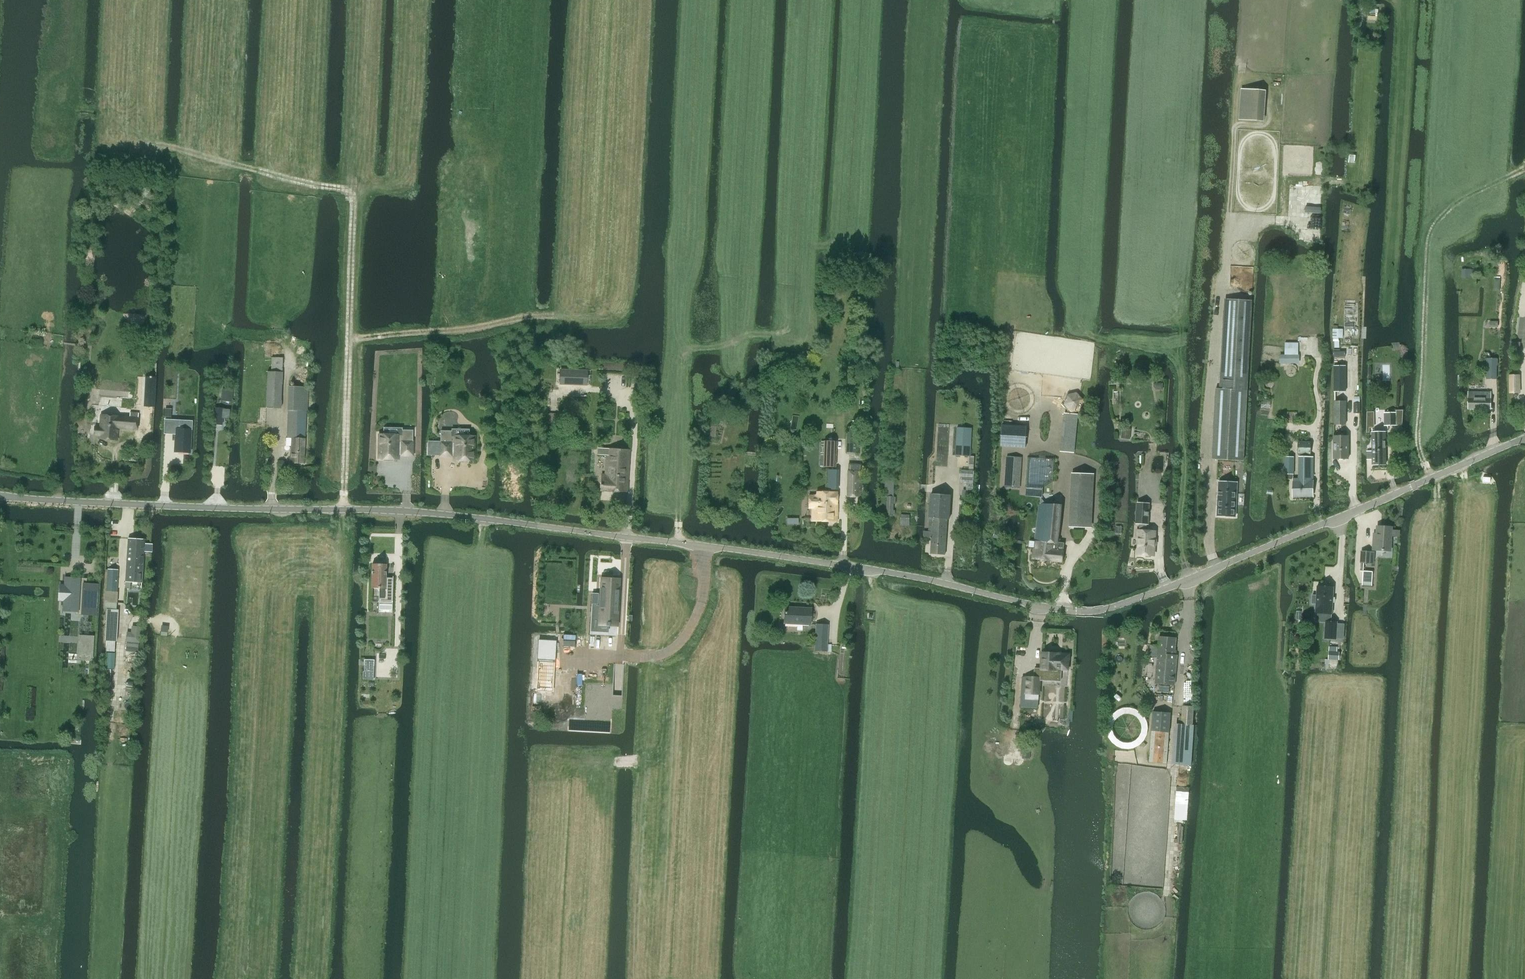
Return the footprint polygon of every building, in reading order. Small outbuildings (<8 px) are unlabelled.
[(1264,121),(1266,91),(1241,89),(1239,120),(1264,121)] [(1216,388),(1212,459),(1243,461),(1252,300),(1227,299),(1222,389),(1216,388)] [(1285,354),(1280,354),(1280,363),(1293,363),(1293,354),(1285,354)] [(1486,378),(1496,379),(1497,358),(1486,358),(1486,378)] [(268,372),(266,407),(281,407),(283,372),(282,372),(271,372),(268,372)] [(1510,392),(1520,392),(1520,375),(1510,375),(1510,392)] [(304,463),(306,411),(307,411),(308,387),(289,386),(288,410),(287,437),(292,437),(291,463),(304,463)] [(144,388),(143,406),(151,406),(155,406),(156,388),(153,388),(144,388)] [(1468,408),(1490,408),(1490,392),(1469,391),(1468,408)] [(1067,394),(1064,404),(1071,412),(1082,408),(1083,399),(1077,392),(1067,394)] [(1346,401),(1334,401),(1334,402),(1334,424),(1345,424),(1346,424),(1346,401)] [(219,408),(219,416),(229,417),(230,409),(219,408)] [(1401,410),(1388,410),(1388,413),(1388,425),(1397,425),(1400,425),(1402,425),(1403,410),(1401,410)] [(1367,411),(1366,432),(1368,432),(1370,433),(1370,428),(1375,428),(1374,412),(1368,412),(1367,411)] [(95,426),(94,436),(99,436),(98,439),(117,440),(118,428),(137,430),(138,413),(130,412),(129,416),(100,414),(99,426),(95,426)] [(546,423),(559,424),(559,413),(547,413),(546,423)] [(1074,452),(1078,414),(1064,413),(1060,451),(1074,452)] [(716,424),(726,426),(727,420),(718,418),(716,424)] [(1001,446),(1025,447),(1027,426),(1002,425),(1001,446)] [(957,427),(955,455),(970,456),(969,470),(961,470),(961,483),(973,484),(974,456),(971,456),(972,428),(957,427)] [(190,453),(192,430),(176,429),(175,452),(190,453)] [(402,430),(402,435),(380,434),(379,458),(398,458),(398,454),(413,455),(413,430),(402,430)] [(452,436),(452,431),(441,431),(441,455),(452,456),(452,455),(455,456),(455,460),(474,460),(474,436),(452,436)] [(1122,431),(1121,438),(1130,439),(1131,432),(1122,431)] [(1372,451),(1367,452),(1367,460),(1372,459),(1372,465),(1386,464),(1384,432),(1371,433),(1372,451)] [(1333,436),(1333,458),(1348,458),(1348,437),(1333,436)] [(823,441),(822,466),(834,467),(835,441),(823,441)] [(602,475),(601,490),(627,492),(630,449),(599,447),(598,455),(607,455),(605,475),(602,475)] [(1285,456),(1285,474),(1294,474),(1294,456),(1285,456)] [(1294,479),(1293,496),(1313,496),(1313,481),(1312,481),(1313,458),(1310,458),(1308,458),(1299,457),(1299,479),(1294,479)] [(848,465),(847,497),(858,497),(858,505),(865,505),(865,497),(859,496),(860,488),(862,488),(863,481),(860,481),(861,465),(848,465)] [(1006,471),(1005,487),(1024,488),(1025,472),(1006,471)] [(1090,474),(1072,473),(1069,526),(1088,527),(1090,474)] [(1218,505),(1217,515),(1235,516),(1237,483),(1219,482),(1218,501),(1218,502),(1218,504),(1218,505)] [(812,508),(812,521),(837,521),(837,492),(817,492),(817,496),(809,496),(809,508),(812,508)] [(929,531),(924,531),(923,538),(932,538),(931,553),(944,554),(946,519),(949,519),(950,494),(931,493),(929,531)] [(1139,539),(1138,554),(1145,555),(1146,557),(1150,557),(1152,555),(1154,555),(1155,531),(1147,531),(1147,524),(1148,524),(1149,503),(1137,503),(1136,523),(1140,523),(1139,530),(1137,530),(1137,539),(1139,539)] [(1035,540),(1033,559),(1063,562),(1064,550),(1063,550),(1064,543),(1058,542),(1062,506),(1040,504),(1035,533),(1037,533),(1036,540),(1035,540)] [(1374,540),(1373,550),(1390,551),(1391,536),(1396,537),(1400,537),(1400,530),(1396,530),(1391,530),(1392,527),(1377,527),(1376,540),(1374,540)] [(126,582),(125,588),(130,588),(130,583),(130,582),(142,583),(144,550),(147,550),(147,551),(150,552),(150,550),(151,550),(152,550),(152,545),(150,544),(144,544),(145,540),(129,539),(126,582)] [(386,577),(386,564),(372,563),(372,588),(379,588),(378,611),(392,612),(393,576),(393,577),(386,577)] [(107,585),(106,591),(117,592),(117,585),(118,585),(118,570),(108,570),(107,585)] [(1363,571),(1362,585),(1372,585),(1373,571),(1363,571)] [(59,584),(58,601),(63,601),(63,611),(76,612),(76,614),(98,615),(99,584),(87,583),(88,578),(65,576),(64,584),(59,584)] [(593,603),(591,631),(608,631),(608,625),(617,626),(620,579),(601,578),(600,594),(598,594),(598,593),(592,593),(592,603),(593,603)] [(1312,595),(1312,604),(1316,604),(1315,621),(1325,622),(1324,638),(1336,639),(1338,622),(1332,621),(1334,586),(1317,585),(1317,595),(1312,595)] [(785,607),(784,623),(809,624),(810,608),(785,607)] [(107,608),(105,640),(117,641),(118,609),(116,609),(107,608)] [(816,624),(815,647),(814,651),(826,651),(827,625),(816,624)] [(127,635),(126,642),(127,642),(139,643),(141,627),(135,626),(134,636),(127,635)] [(78,635),(78,647),(82,647),(81,660),(93,661),(94,635),(78,635)] [(1150,644),(1149,655),(1157,656),(1157,665),(1155,682),(1174,684),(1177,655),(1174,655),(1176,638),(1159,637),(1158,645),(1150,644)] [(544,640),(535,639),(534,667),(537,667),(535,698),(548,699),(550,668),(542,668),(544,640)] [(1329,646),(1328,659),(1339,660),(1340,652),(1337,651),(1337,647),(1329,646)] [(1043,653),(1042,669),(1054,670),(1054,675),(1061,675),(1061,669),(1068,669),(1069,654),(1062,654),(1061,655),(1058,655),(1058,654),(1057,654),(1050,653),(1050,652),(1045,651),(1045,653),(1043,653)] [(363,671),(362,679),(373,679),(374,671),(374,666),(364,665),(364,671),(363,671)] [(1025,693),(1025,699),(1039,700),(1039,694),(1040,694),(1041,678),(1026,677),(1025,693)] [(586,683),(584,719),(611,720),(612,709),(621,709),(622,696),(612,696),(612,684),(586,683)] [(1181,724),(1192,725),(1193,707),(1182,706),(1181,724)] [(1171,713),(1153,712),(1151,730),(1149,762),(1166,763),(1169,733),(1171,713)] [(1181,724),(1178,764),(1191,765),(1194,725),(1192,725),(1181,724)]
